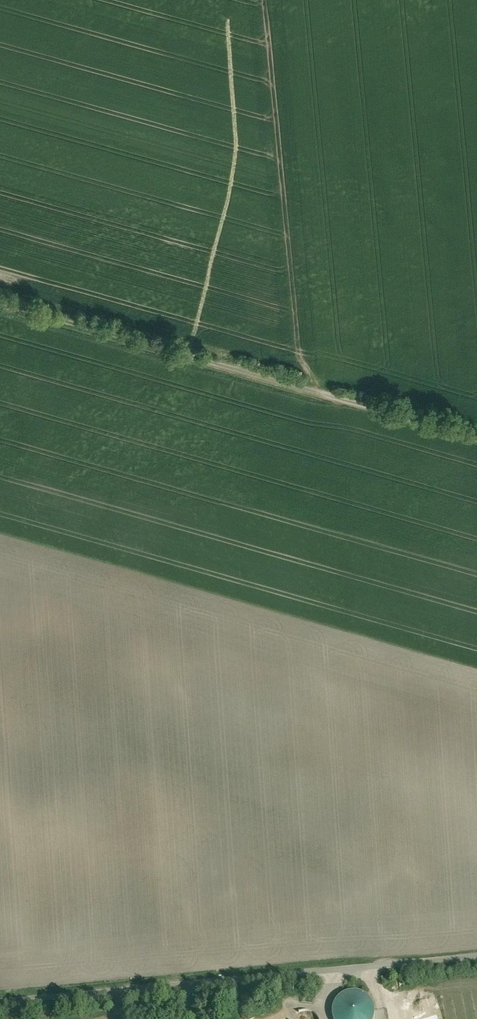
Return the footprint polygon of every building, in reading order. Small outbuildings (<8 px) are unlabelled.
[(373,1017),(374,1011),(372,1004),(368,998),(363,994),(357,992),(350,992),(344,994),(338,998),(334,1004),(332,1011),(333,1018),(373,1018),(373,1017)] [(298,1012),(296,1014),(295,1015),(294,1016),(293,1017),(292,1018),(319,1018),(318,1018),(318,1016),(316,1015),(315,1014),(314,1013),(313,1012),(312,1012),(310,1011),(307,1010),(305,1010),(303,1010),(300,1011),(298,1012)]
